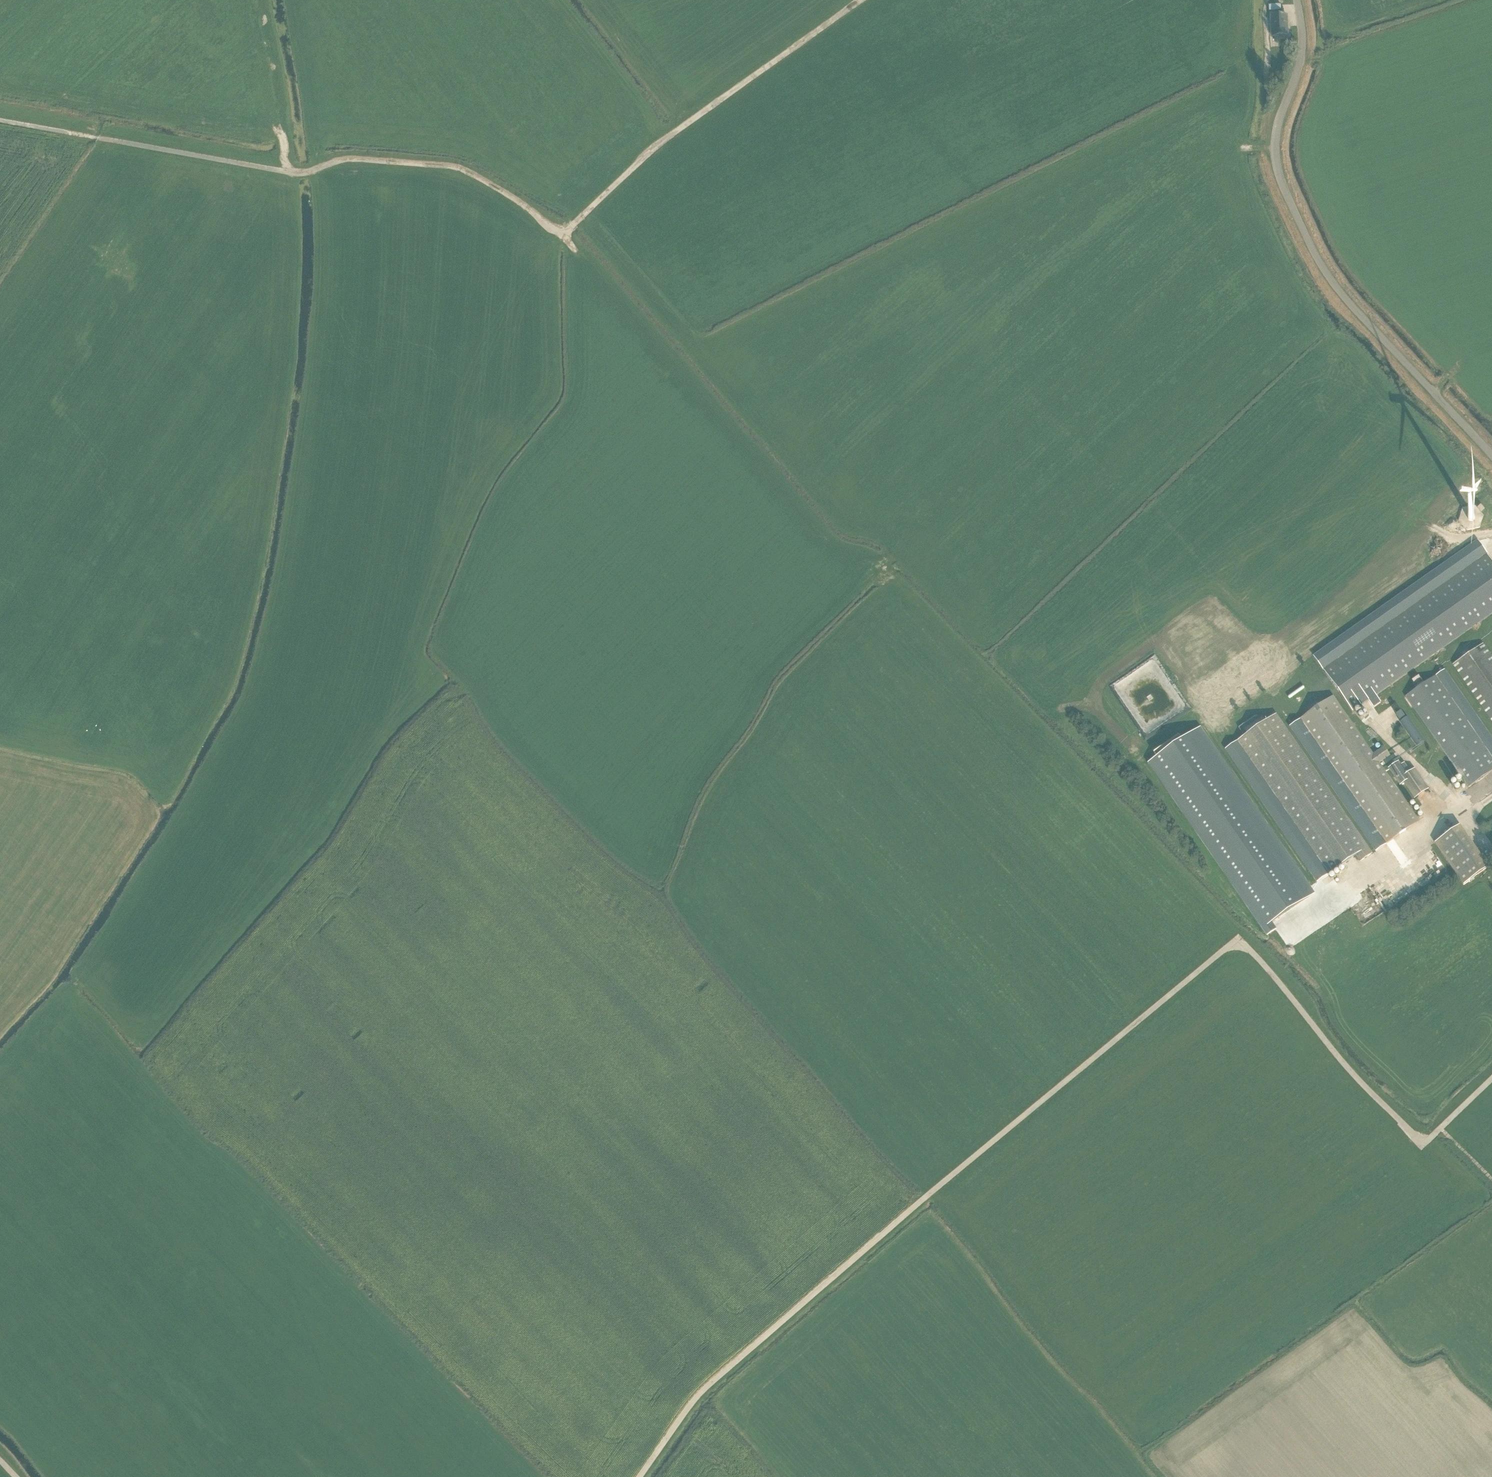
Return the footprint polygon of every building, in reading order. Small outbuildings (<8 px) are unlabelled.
[(1272,37),(1289,36),(1288,15),(1271,16),(1272,37)] [(1491,613),(1491,561),(1487,554),(1324,670),(1353,711),(1491,613)] [(1483,643),(1453,664),(1491,721),(1491,657),(1483,643)] [(1491,771),(1491,758),(1486,750),(1435,676),(1406,696),(1468,787),(1491,771)] [(1373,754),(1333,696),(1300,718),(1387,844),(1420,821),(1380,763),(1390,755),(1384,746),(1373,754)] [(1397,707),(1389,712),(1394,722),(1403,717),(1397,707)] [(1372,853),(1276,714),(1266,721),(1263,716),(1244,728),(1248,733),(1237,741),(1329,874),(1355,856),(1360,862),(1372,853)] [(1385,728),(1393,732),(1396,726),(1388,722),(1385,728)] [(1199,730),(1148,764),(1267,936),(1275,931),(1271,924),(1313,895),(1199,730)] [(1407,774),(1399,761),(1388,769),(1400,786),(1404,783),(1415,799),(1429,789),(1415,768),(1407,774)] [(1464,884),(1489,867),(1460,825),(1435,843),(1464,884)] [(1384,908),(1423,889),(1411,865),(1381,879),(1385,886),(1375,890),(1384,908)]
